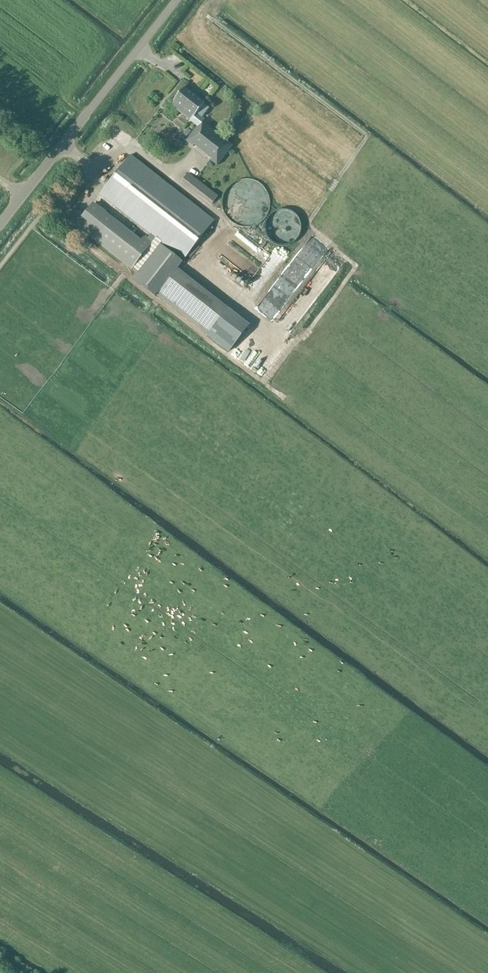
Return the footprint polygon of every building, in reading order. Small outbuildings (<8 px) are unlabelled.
[(205,102),(185,86),(173,101),(174,102),(171,106),(189,120),(192,117),(193,118),(205,102)] [(107,132),(111,135),(106,141),(114,149),(126,137),(113,125),(107,132)] [(185,141),(216,164),(228,148),(196,125),(185,141)] [(101,194),(184,259),(214,220),(131,155),(101,194)] [(213,203),(218,197),(191,176),(186,183),(213,203)] [(228,187),(227,189),(225,192),(223,197),(223,203),(223,208),(225,214),(228,218),(233,222),(238,225),(243,226),(249,226),(255,225),(260,222),(264,218),(267,214),(269,208),(270,203),(269,197),(267,192),(264,187),(260,183),(255,181),(249,179),(243,179),(238,181),(233,183),(228,187)] [(226,311),(92,205),(76,225),(133,269),(130,273),(208,334),(226,311)] [(291,232),(293,215),(285,214),(285,217),(284,217),(283,226),(276,225),(275,230),(291,232)] [(242,243),(247,236),(239,231),(234,238),(242,243)] [(261,268),(237,248),(219,271),(243,290),(261,268)] [(314,273),(295,301),(304,307),(322,279),(314,273)] [(208,334),(229,351),(247,328),(226,311),(208,334)] [(298,351),(295,354),(303,362),(307,359),(298,351)]
